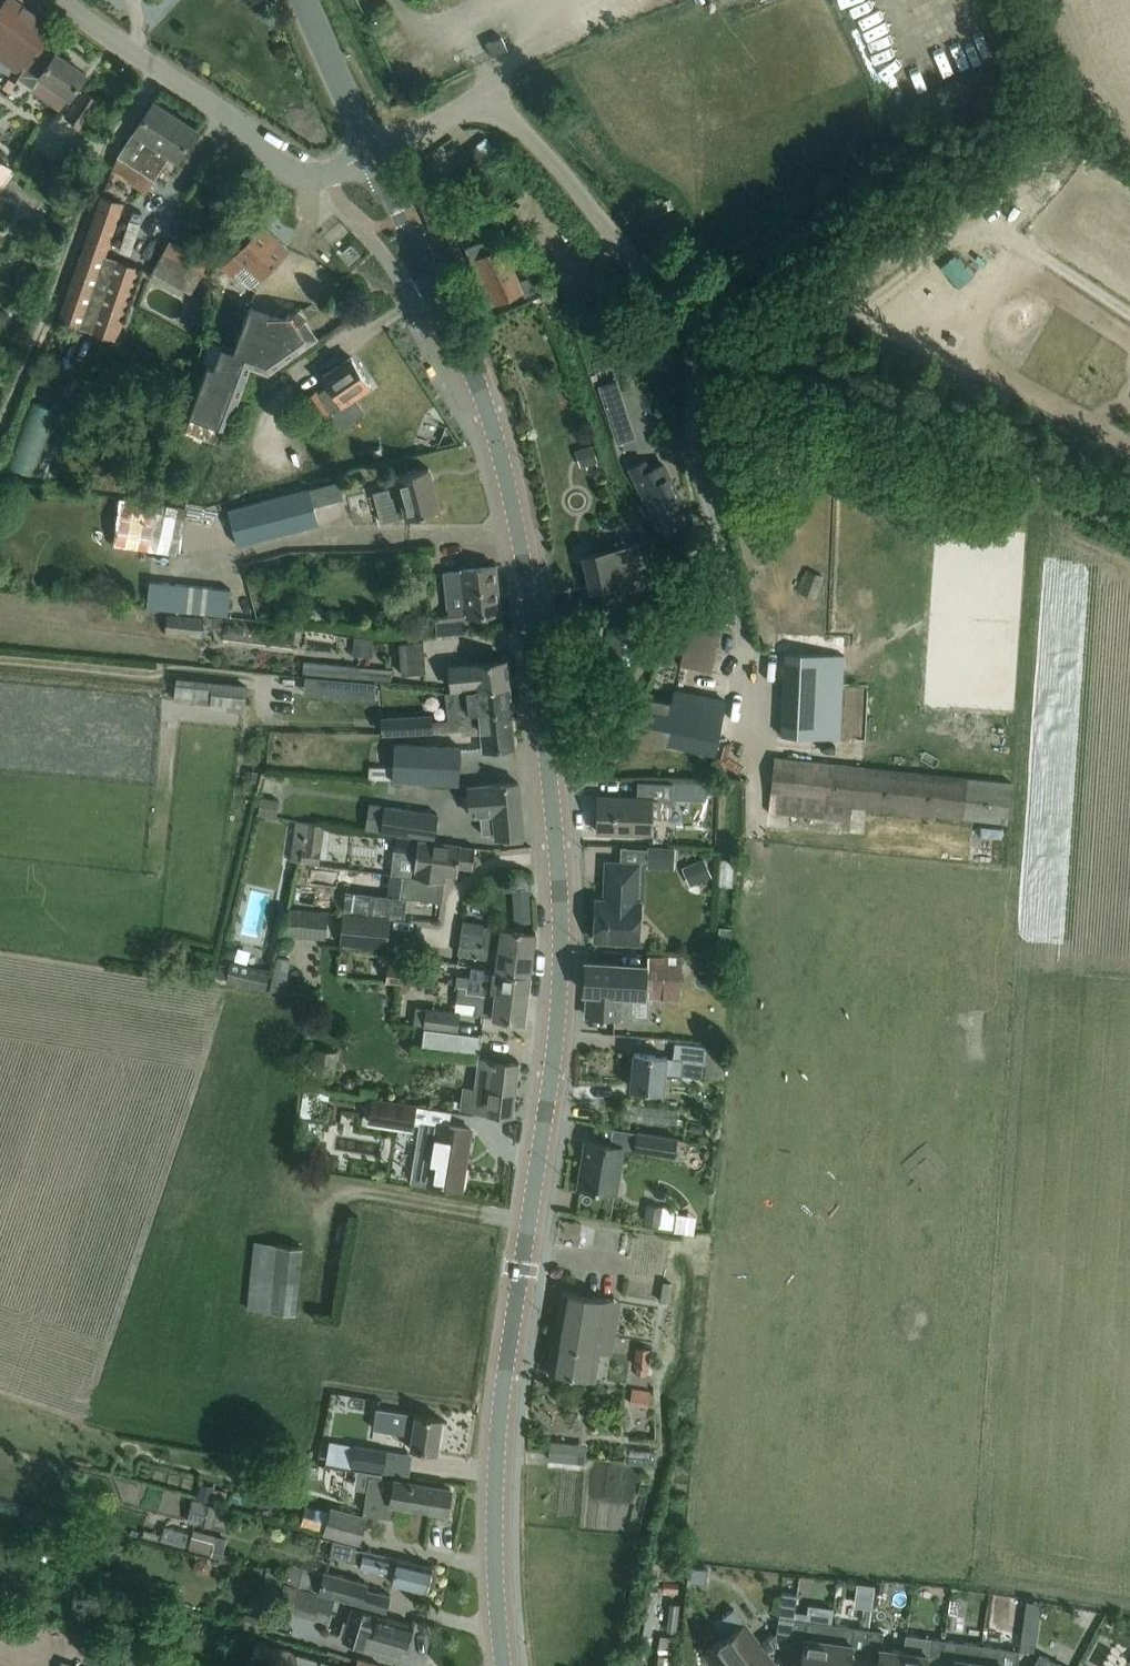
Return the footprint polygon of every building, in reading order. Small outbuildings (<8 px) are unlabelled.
[(13,0),(5,0),(0,8),(0,57),(21,72),(40,46),(41,46),(53,28),(13,0)] [(491,56),(507,49),(501,37),(486,43),(491,56)] [(53,55),(41,46),(40,46),(21,72),(18,76),(32,87),(30,90),(59,111),(73,91),(86,73),(56,52),(53,55)] [(936,54),(940,75),(962,70),(958,49),(936,54)] [(914,85),(917,63),(906,61),(903,84),(914,85)] [(82,128),(101,102),(83,89),(64,116),(82,128)] [(195,128),(174,115),(153,101),(118,155),(154,179),(168,157),(174,161),(195,128)] [(476,144),(486,157),(495,149),(485,137),(476,144)] [(0,164),(0,184),(10,171),(0,164)] [(101,194),(57,320),(113,339),(138,267),(104,255),(123,202),(101,194)] [(234,251),(220,266),(231,276),(233,273),(249,287),(260,276),(260,277),(272,263),(288,247),(261,223),(246,239),(244,242),(245,242),(235,252),(235,251),(235,252),(234,251)] [(208,261),(168,240),(152,271),(191,292),(208,261)] [(468,246),(463,248),(484,294),(490,291),(495,303),(523,290),(525,296),(536,290),(534,285),(529,275),(517,280),(502,247),(488,253),(482,240),(468,246)] [(251,369),(253,370),(264,374),(316,337),(304,320),(309,317),(300,305),(281,319),(248,307),(233,349),(221,344),(213,365),(207,363),(189,414),(190,414),(184,432),(220,445),(226,428),(229,429),(251,369)] [(329,385),(317,393),(330,413),(352,398),(370,385),(351,356),(332,369),(322,376),(329,385)] [(617,441),(636,435),(617,378),(598,384),(617,441)] [(316,391),(301,401),(315,423),(330,413),(317,393),(316,391)] [(59,411),(25,399),(1,464),(34,476),(59,411)] [(659,527),(683,515),(675,499),(679,497),(663,464),(649,471),(645,461),(630,468),(659,527)] [(438,507),(429,470),(428,468),(389,478),(391,485),(373,489),(382,523),(425,512),(424,510),(438,507)] [(341,485),(229,510),(217,513),(221,527),(232,524),(236,542),(319,524),(315,505),(344,498),(341,485)] [(187,543),(192,496),(180,495),(175,541),(187,543)] [(634,544),(604,550),(583,555),(591,590),(608,586),(610,592),(643,584),(634,544)] [(500,612),(495,565),(461,569),(461,570),(443,572),(448,616),(435,617),(437,637),(469,633),(467,616),(500,612)] [(797,593),(816,600),(823,576),(805,570),(797,593)] [(226,617),(229,588),(148,579),(145,608),(226,617)] [(681,668),(710,673),(720,616),(690,611),(681,668)] [(164,634),(200,637),(201,618),(166,615),(164,634)] [(637,625),(635,625),(613,623),(610,649),(634,652),(637,625)] [(337,632),(305,627),(303,640),(335,645),(337,632)] [(373,640),(354,637),(351,653),(371,657),(373,640)] [(423,641),(398,643),(400,675),(425,674),(423,641)] [(783,652),(779,736),(840,739),(844,655),(783,652)] [(476,688),(508,684),(505,659),(449,665),(451,688),(476,686),(476,688)] [(390,683),(392,670),(303,662),(302,674),(390,683)] [(877,694),(878,675),(859,675),(859,694),(877,694)] [(341,697),(342,679),(330,678),(328,696),(341,697)] [(210,703),(212,682),(177,679),(175,699),(210,703)] [(378,700),(379,682),(367,681),(365,699),(378,700)] [(243,706),(245,686),(212,682),(210,703),(243,706)] [(476,688),(446,691),(449,719),(462,718),(463,720),(478,718),(477,712),(511,709),(508,684),(476,688)] [(725,700),(697,694),(675,690),(673,701),(644,695),(636,737),(705,751),(713,753),(725,700)] [(431,720),(432,730),(432,731),(480,728),(483,750),(513,747),(514,747),(511,709),(477,712),(478,718),(463,720),(462,718),(449,719),(431,720)] [(432,730),(431,720),(431,715),(382,718),(382,733),(432,730)] [(461,747),(393,743),(391,767),(369,765),(368,778),(459,783),(461,747)] [(774,757),(770,797),(768,813),(850,821),(851,805),(1007,822),(1011,782),(774,757)] [(672,781),(665,781),(642,780),(642,797),(598,796),(597,832),(656,834),(657,816),(671,817),(672,781)] [(523,834),(518,782),(469,787),(471,813),(480,812),(482,837),(523,834)] [(276,799),(277,799),(260,797),(258,814),(274,816),(276,799)] [(437,813),(385,805),(381,830),(434,837),(437,813)] [(324,824),(310,822),(295,820),(290,860),(300,861),(315,862),(318,862),(324,824)] [(391,872),(393,872),(444,879),(445,874),(457,875),(458,861),(473,863),(475,847),(460,846),(460,844),(396,836),(391,872)] [(674,868),(675,847),(648,846),(647,866),(674,868)] [(689,885),(710,875),(703,858),(682,867),(689,885)] [(638,864),(628,863),(606,862),(604,900),(597,900),(597,899),(596,899),(593,940),(595,940),(595,939),(617,940),(638,942),(640,901),(636,901),(638,864)] [(444,879),(393,872),(391,872),(388,894),(407,897),(441,901),(444,879)] [(531,904),(530,887),(512,889),(514,906),(515,922),(533,920),(531,904)] [(345,889),(343,909),(404,916),(407,897),(388,894),(345,889)] [(325,940),(327,912),(289,908),(282,935),(325,940)] [(389,916),(350,913),(342,912),(340,944),(386,948),(389,916)] [(459,943),(533,953),(535,932),(483,925),(482,933),(461,931),(459,943)] [(530,974),(533,953),(459,943),(458,953),(499,958),(498,970),(530,974)] [(586,962),(584,991),(588,992),(586,1014),(632,1017),(633,996),(648,997),(648,995),(679,997),(682,955),(648,954),(647,965),(586,962)] [(285,991),(290,958),(277,956),(270,990),(285,991)] [(269,970),(248,965),(230,961),(226,982),(243,986),(264,991),(269,970)] [(393,981),(417,982),(418,967),(394,965),(393,981)] [(527,994),(530,974),(498,970),(497,972),(493,971),(491,980),(457,976),(456,984),(458,984),(457,987),(471,989),(470,994),(497,998),(497,990),(527,994)] [(524,1020),(527,994),(497,990),(497,998),(470,994),(471,989),(457,987),(455,1001),(475,1003),(474,1014),(524,1020)] [(459,1012),(425,1008),(423,1025),(457,1029),(459,1012)] [(424,1027),(422,1044),(479,1052),(482,1035),(424,1027)] [(706,1076),(710,1045),(676,1041),(675,1056),(635,1052),(631,1087),(664,1091),(666,1072),(682,1074),(684,1060),(705,1062),(704,1075),(706,1076)] [(312,1072),(334,1076),(338,1051),(316,1048),(312,1072)] [(517,1063),(495,1060),(479,1058),(475,1087),(462,1086),(459,1109),(511,1115),(517,1063)] [(325,1104),(326,1082),(315,1081),(314,1104),(325,1104)] [(416,1105),(401,1102),(372,1098),(368,1122),(413,1129),(416,1105)] [(421,1122),(411,1180),(439,1185),(461,1188),(462,1186),(460,1186),(465,1156),(467,1156),(471,1129),(427,1122),(421,1121),(421,1122)] [(676,1138),(637,1131),(634,1150),(673,1156),(676,1138)] [(615,1193),(618,1176),(623,1146),(585,1140),(578,1186),(615,1193)] [(678,1209),(661,1206),(648,1204),(645,1221),(675,1226),(678,1209)] [(314,1227),(316,1210),(303,1209),(301,1226),(314,1227)] [(298,1245),(253,1241),(247,1304),(292,1309),(298,1245)] [(561,1290),(547,1370),(569,1373),(594,1378),(600,1343),(607,1298),(583,1293),(561,1290)] [(648,1366),(649,1349),(636,1348),(634,1365),(636,1365),(636,1373),(645,1374),(646,1366),(648,1366)] [(651,1387),(634,1385),(631,1402),(648,1404),(651,1387)] [(441,1417),(376,1407),(373,1428),(416,1435),(414,1449),(436,1453),(441,1417)] [(550,1439),(548,1458),(576,1461),(578,1442),(550,1439)] [(386,1450),(354,1444),(351,1464),(383,1469),(386,1450)] [(378,1477),(370,1476),(363,1512),(389,1516),(392,1503),(446,1512),(450,1488),(378,1477)] [(201,1480),(198,1495),(209,1497),(212,1482),(201,1480)] [(194,1500),(189,1521),(212,1527),(217,1506),(194,1500)] [(366,1516),(330,1506),(323,1532),(359,1542),(366,1516)] [(189,1530),(165,1522),(160,1536),(185,1544),(189,1530)] [(194,1525),(188,1546),(220,1556),(219,1558),(231,1562),(234,1551),(224,1548),(227,1535),(194,1525)] [(160,1531),(144,1526),(142,1534),(157,1539),(160,1531)] [(355,1544),(333,1539),(329,1555),(365,1563),(364,1566),(396,1573),(393,1583),(426,1591),(428,1583),(432,1584),(435,1569),(432,1568),(432,1566),(354,1548),(355,1544)] [(208,1559),(200,1557),(194,1560),(193,1566),(196,1571),(204,1573),(208,1570),(210,1564),(208,1559)] [(286,1569),(283,1581),(334,1595),(334,1596),(384,1610),(389,1594),(364,1587),(366,1581),(315,1567),(313,1571),(287,1564),(286,1569)] [(692,1565),(690,1581),(706,1583),(708,1567),(692,1565)] [(265,1577),(261,1589),(279,1595),(276,1604),(328,1619),(328,1616),(334,1596),(334,1595),(283,1581),(282,1582),(281,1581),(265,1577)] [(681,1615),(691,1616),(692,1594),(682,1593),(681,1615)] [(862,1616),(865,1616),(863,1627),(868,1628),(871,1607),(864,1606),(862,1616)] [(343,1619),(339,1636),(343,1637),(342,1640),(364,1646),(364,1645),(400,1654),(402,1645),(407,1646),(413,1625),(392,1619),(351,1608),(348,1621),(343,1619)] [(713,1623),(723,1637),(734,1651),(745,1665),(770,1665),(775,1663),(766,1651),(776,1644),(790,1646),(794,1618),(792,1618),(779,1616),(776,1630),(760,1642),(744,1621),(743,1622),(733,1608),(713,1623)] [(1037,1629),(1049,1629),(1049,1609),(1037,1608),(1037,1629)] [(241,1622),(258,1628),(262,1615),(245,1610),(241,1622)] [(790,1646),(802,1648),(800,1665),(824,1665),(830,1623),(794,1618),(790,1646)] [(1033,1631),(1035,1619),(1023,1618),(1022,1630),(1033,1631)] [(824,1665),(849,1665),(851,1655),(864,1657),(868,1628),(863,1627),(830,1623),(824,1665)] [(431,1624),(426,1643),(436,1645),(441,1627),(431,1624)] [(673,1625),(672,1640),(686,1641),(687,1625),(673,1625)] [(864,1657),(877,1658),(876,1665),(901,1665),(906,1633),(905,1633),(903,1650),(881,1647),(883,1630),(868,1628),(864,1657)] [(1021,1632),(1019,1649),(1032,1651),(1034,1634),(1021,1632)] [(901,1665),(926,1665),(931,1665),(940,1665),(944,1639),(906,1633),(901,1665)] [(734,1651),(723,1637),(702,1653),(711,1665),(745,1665),(734,1651)] [(940,1665),(978,1665),(981,1644),(944,1639),(940,1665)] [(320,1661),(321,1660),(297,1653),(297,1654),(257,1642),(252,1661),(269,1665),(338,1665),(320,1661)] [(978,1665),(1017,1665),(1019,1649),(981,1644),(978,1665)] [(1040,1652),(1032,1665),(1065,1665),(1040,1652)] [(143,1665),(160,1665),(161,1663),(146,1657),(143,1665)] [(356,1661),(355,1665),(381,1665),(357,1658),(356,1661)]
